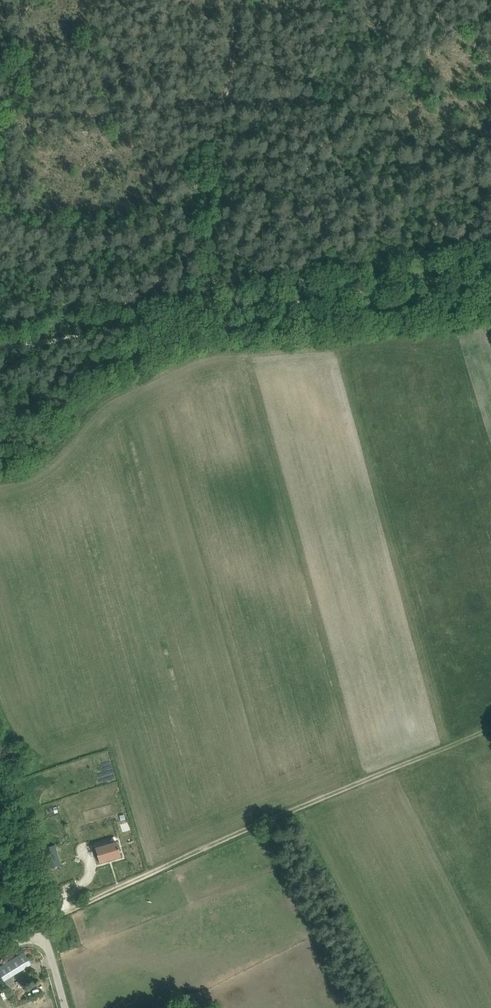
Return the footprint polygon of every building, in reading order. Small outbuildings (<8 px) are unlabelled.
[(96,849),(100,863),(121,856),(117,842),(96,849)] [(43,849),(49,868),(61,865),(55,845),(43,849)] [(7,985),(14,981),(12,976),(32,964),(25,952),(0,966),(0,974),(7,985)]
